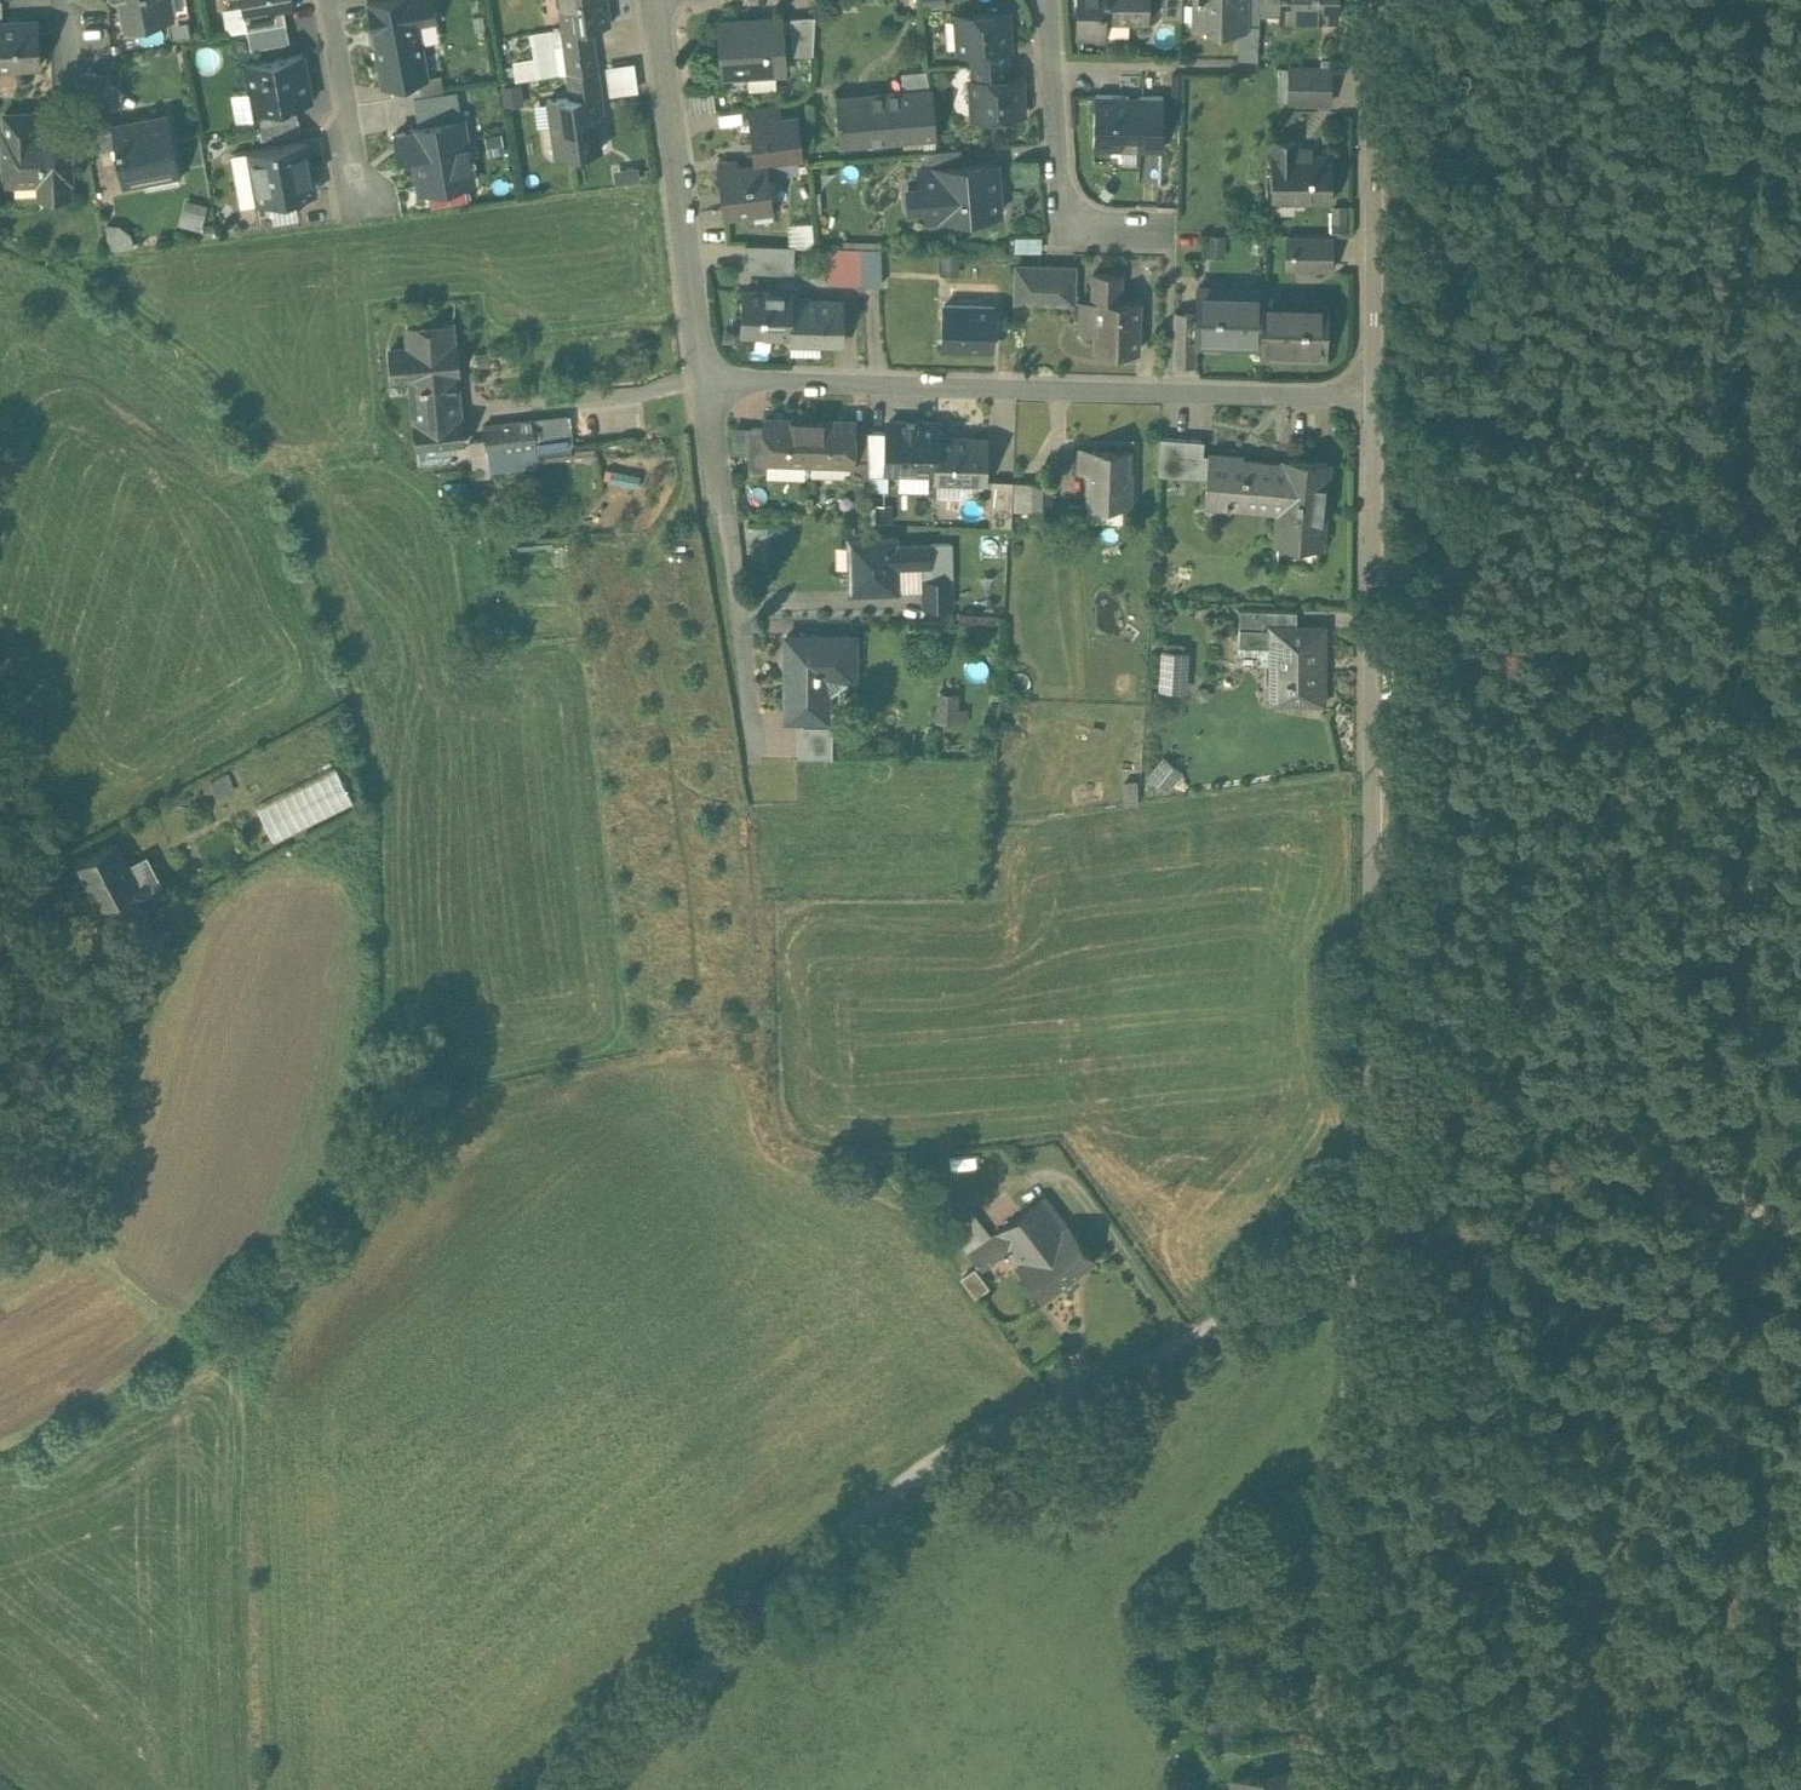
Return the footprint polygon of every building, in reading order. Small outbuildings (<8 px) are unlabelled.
[(126,23),(171,14),(171,12),(168,13),(166,0),(122,0),(126,23)] [(244,13),(283,6),(294,4),(293,0),(242,0),(244,13)] [(367,2),(368,2),(373,29),(416,21),(416,22),(438,18),(438,17),(436,18),(433,0),(366,0),(367,2)] [(565,27),(590,23),(607,21),(604,0),(562,0),(565,27)] [(1077,34),(1102,34),(1103,20),(1102,20),(1102,0),(1078,0),(1077,34)] [(1102,20),(1103,20),(1104,20),(1104,17),(1145,18),(1145,21),(1147,21),(1147,0),(1102,0),(1102,20)] [(1162,18),(1181,18),(1182,0),(1163,0),(1162,18)] [(1195,24),(1244,24),(1244,0),(1196,0),(1195,24)] [(1244,24),(1259,24),(1259,14),(1258,14),(1259,0),(1244,0),(1244,24)] [(1258,14),(1259,14),(1280,15),(1280,0),(1259,0),(1258,14)] [(1280,15),(1280,17),(1336,18),(1336,0),(1280,0),(1280,15)] [(283,6),(244,13),(246,27),(285,20),(283,6)] [(1005,10),(957,13),(959,49),(971,48),(1005,46),(1008,46),(1005,10)] [(814,14),(790,15),(793,52),(812,51),(814,14)] [(762,19),(746,20),(746,18),(718,20),(721,72),(724,72),(723,70),(759,67),(759,70),(785,68),(782,16),(764,17),(764,15),(762,15),(762,19)] [(0,19),(0,65),(38,64),(36,17),(0,19)] [(373,29),(371,29),(374,42),(376,42),(380,65),(378,66),(381,84),(391,82),(428,76),(428,75),(426,75),(416,22),(416,21),(373,29)] [(565,27),(563,27),(569,70),(595,66),(590,23),(565,27)] [(516,56),(534,53),(531,31),(513,34),(516,56)] [(1005,46),(971,48),(972,63),(1006,61),(1005,46)] [(302,51),(245,62),(253,110),(295,102),(311,99),(302,51)] [(612,62),(616,91),(645,88),(641,58),(612,62)] [(1006,61),(972,63),(973,77),(1007,75),(1006,61)] [(569,70),(568,70),(572,96),(547,99),(547,100),(549,100),(555,151),(554,151),(554,152),(602,145),(601,144),(599,144),(594,107),(601,106),(596,66),(595,66),(569,70)] [(1331,70),(1288,69),(1288,102),(1330,103),(1331,70)] [(428,76),(391,82),(394,98),(413,95),(444,90),(441,74),(428,76)] [(973,77),(971,78),(974,114),(1022,111),(1019,75),(1007,75),(973,77)] [(947,85),(932,86),(933,107),(937,110),(948,109),(947,85)] [(932,86),(885,90),(889,138),(935,135),(933,107),(932,86)] [(413,95),(418,124),(461,117),(456,88),(444,90),(413,95)] [(885,90),(837,94),(840,142),(889,138),(885,90)] [(1162,95),(1094,93),(1093,147),(1161,149),(1162,95)] [(295,102),(253,110),(256,124),(270,121),(297,116),(295,102)] [(35,130),(34,109),(5,110),(6,131),(3,131),(5,160),(13,160),(14,177),(39,176),(40,191),(69,190),(68,174),(71,174),(69,124),(66,124),(66,129),(35,130)] [(114,122),(112,123),(116,145),(123,179),(125,179),(125,178),(145,174),(145,175),(146,175),(147,175),(146,166),(175,161),(176,169),(178,169),(179,169),(168,112),(114,122)] [(795,115),(752,120),(756,159),(800,154),(795,115)] [(112,116),(83,122),(88,150),(116,145),(112,123),(114,122),(112,116)] [(297,116),(270,121),(272,135),(300,130),(297,116)] [(461,117),(418,124),(394,128),(398,157),(411,155),(417,191),(475,182),(465,116),(461,117)] [(306,138),(249,148),(258,201),(295,194),(315,191),(306,138)] [(1331,156),(1296,156),(1296,139),(1274,139),(1273,156),(1272,155),(1272,200),(1331,201),(1331,156)] [(961,146),(924,149),(925,166),(925,167),(938,166),(938,164),(962,162),(961,146)] [(962,162),(938,164),(938,166),(940,202),(941,215),(999,211),(995,160),(962,162)] [(175,161),(146,166),(147,175),(146,175),(148,183),(179,177),(178,169),(176,169),(175,161)] [(767,161),(718,167),(724,212),(773,207),(767,161)] [(938,166),(925,167),(925,166),(918,166),(919,183),(907,184),(909,204),(925,203),(940,202),(938,166)] [(189,194),(183,220),(207,225),(213,200),(189,194)] [(295,194),(258,201),(261,217),(298,211),(295,194)] [(940,202),(925,203),(926,217),(941,215),(940,202)] [(790,241),(812,239),(809,218),(788,221),(790,241)] [(1013,245),(1038,246),(1039,235),(1014,233),(1013,245)] [(1331,236),(1288,235),(1287,252),(1301,252),(1300,270),(1303,270),(1303,268),(1328,269),(1328,271),(1330,271),(1331,236)] [(794,244),(744,242),(744,264),(793,266),(794,244)] [(861,246),(827,245),(828,279),(862,281),(861,246)] [(881,246),(861,246),(862,281),(882,282),(881,246)] [(1073,267),(1017,266),(1016,299),(1072,300),(1073,267)] [(1120,273),(1093,272),(1092,300),(1097,301),(1097,299),(1120,299),(1120,273)] [(1262,289),(1198,287),(1197,314),(1196,343),(1197,343),(1260,345),(1260,355),(1262,289)] [(792,289),(743,288),(742,331),(790,332),(792,297),(792,289)] [(1326,301),(1262,299),(1263,289),(1262,289),(1260,355),(1324,357),(1326,301)] [(843,299),(792,297),(790,332),(790,339),(842,341),(843,299)] [(1120,299),(1097,299),(1097,301),(1095,349),(1136,350),(1138,300),(1120,299)] [(994,306),(943,304),(942,344),(992,346),(994,306)] [(1197,314),(1174,313),(1173,352),(1196,352),(1197,343),(1196,343),(1197,314)] [(450,321),(407,325),(409,345),(390,347),(390,350),(398,349),(401,375),(412,375),(416,419),(414,420),(416,445),(465,440),(462,415),(458,415),(454,371),(458,371),(458,368),(456,368),(454,344),(455,344),(455,342),(452,342),(450,321)] [(809,417),(765,416),(765,425),(764,457),(765,457),(808,459),(809,417)] [(749,418),(730,417),(730,444),(749,445),(749,425),(749,418)] [(853,419),(809,417),(808,459),(850,460),(852,460),(853,429),(853,419)] [(533,418),(483,424),(485,437),(488,465),(490,465),(518,462),(519,463),(538,461),(533,418)] [(936,422),(887,420),(887,430),(886,469),(888,469),(935,470),(936,436),(936,422)] [(765,425),(749,425),(749,445),(748,469),(765,469),(765,457),(764,457),(765,425)] [(867,429),(853,429),(852,460),(850,460),(850,477),(869,478),(869,473),(867,429)] [(887,430),(867,429),(869,473),(887,473),(888,469),(886,469),(887,430)] [(987,438),(936,436),(935,470),(934,477),(985,479),(987,438)] [(1204,440),(1159,436),(1157,473),(1186,476),(1186,469),(1201,470),(1204,440)] [(485,437),(470,439),(473,476),(490,474),(490,465),(488,465),(485,437)] [(1128,450),(1080,448),(1079,469),(1088,470),(1087,500),(1129,502),(1129,482),(1127,482),(1128,450)] [(1289,464),(1232,459),(1232,456),(1208,454),(1204,503),(1279,510),(1285,510),(1289,464)] [(1327,463),(1289,459),(1289,464),(1285,510),(1279,510),(1279,512),(1284,512),(1282,535),(1277,535),(1276,543),(1320,547),(1327,463)] [(1014,479),(992,478),(989,523),(1011,524),(1012,507),(1014,480),(1014,479)] [(1034,481),(1014,480),(1012,507),(1033,508),(1034,481)] [(1051,482),(1034,481),(1033,508),(1033,513),(1050,514),(1051,482)] [(931,543),(895,544),(895,536),(849,537),(850,590),(896,589),(896,563),(921,563),(931,562),(931,543)] [(950,542),(931,543),(931,562),(921,563),(923,606),(952,605),(950,542)] [(1296,611),(1239,609),(1239,628),(1275,629),(1275,627),(1290,627),(1296,627),(1296,611)] [(1296,627),(1290,627),(1275,627),(1275,629),(1274,662),(1270,662),(1270,663),(1270,700),(1323,701),(1323,700),(1318,700),(1318,663),(1323,663),(1323,627),(1296,627)] [(1275,629),(1239,628),(1238,645),(1239,645),(1239,652),(1257,653),(1261,656),(1261,663),(1270,663),(1270,662),(1274,662),(1275,629)] [(854,634),(786,634),(786,636),(790,636),(790,668),(786,668),(785,716),(827,717),(827,694),(851,676),(854,676),(854,634)] [(1184,645),(1163,643),(1161,690),(1181,691),(1184,645)] [(962,667),(941,666),(938,717),(956,718),(958,678),(962,679),(962,667)] [(832,724),(798,723),(797,755),(831,756),(832,724)] [(259,803),(274,838),(362,799),(346,764),(259,803)] [(116,839),(82,857),(77,859),(90,883),(81,888),(82,890),(91,908),(136,884),(139,883),(129,864),(116,839)] [(146,855),(129,864),(139,883),(136,884),(140,891),(159,880),(151,864),(146,855)] [(135,897),(97,917),(107,937),(145,917),(135,897)] [(1044,1193),(995,1232),(1007,1248),(1007,1249),(1018,1263),(1068,1224),(1044,1193)] [(990,1235),(970,1209),(949,1225),(969,1251),(990,1235)] [(1018,1263),(1017,1264),(1042,1297),(1095,1257),(1069,1224),(1018,1263)] [(990,1235),(969,1251),(982,1268),(1007,1249),(1007,1248),(995,1232),(990,1235)] [(1234,1779),(1236,1789),(1295,1789),(1292,1770),(1234,1779)]
